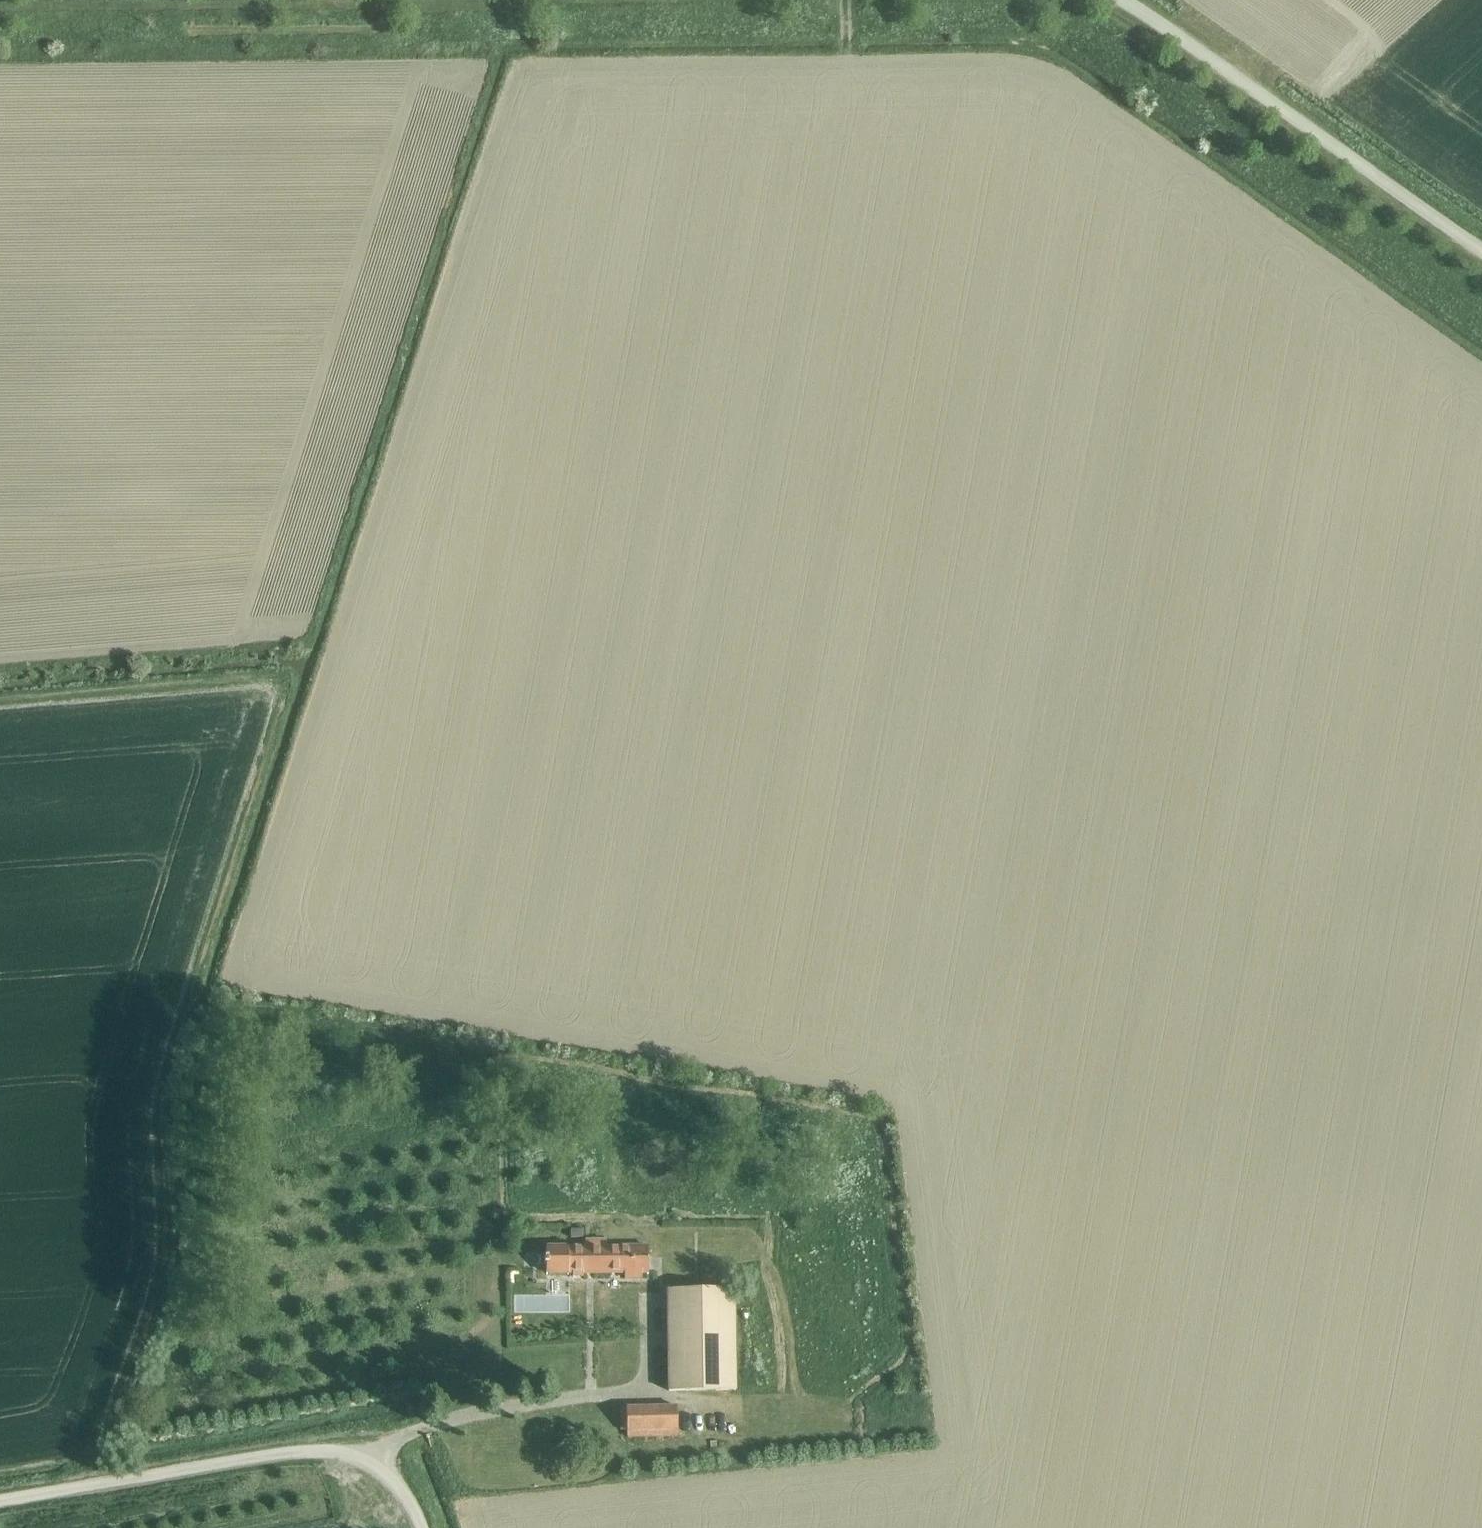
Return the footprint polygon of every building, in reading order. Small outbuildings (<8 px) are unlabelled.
[(585,1243),(546,1243),(547,1271),(572,1271),(572,1275),(574,1275),(574,1273),(582,1273),(582,1275),(583,1275),(583,1271),(624,1271),(624,1278),(642,1278),(642,1271),(649,1271),(649,1244),(606,1244),(606,1238),(585,1238),(585,1243)] [(668,1391),(735,1390),(733,1289),(667,1290),(668,1391)] [(626,1430),(677,1429),(676,1406),(626,1407),(626,1430)]
